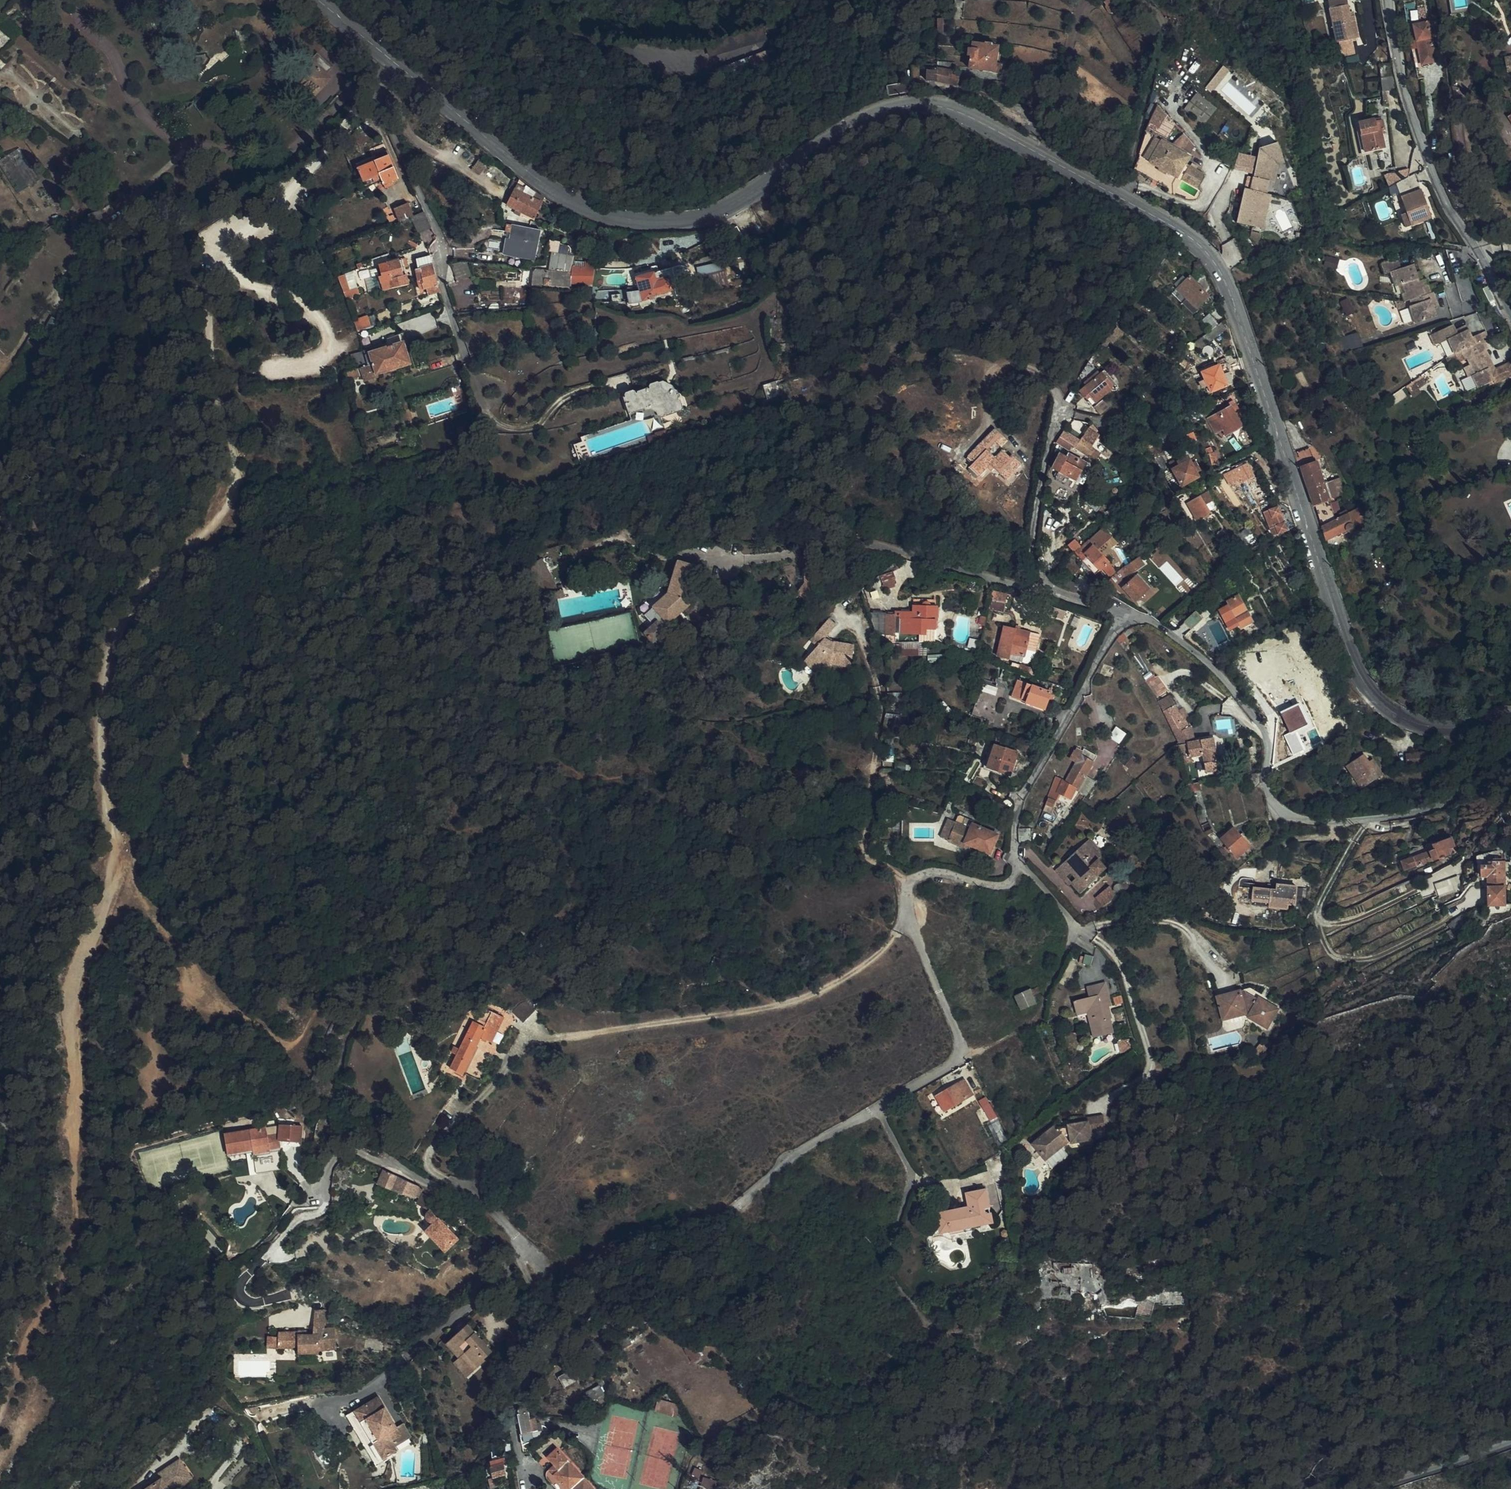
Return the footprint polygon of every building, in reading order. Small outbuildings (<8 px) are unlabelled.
[(1116,3),(1117,3),(1114,0),(1107,0),(1104,4),(1105,6),(1104,9),(1105,12),(1107,15),(1110,16),(1114,16),(1117,14),(1118,15),(1123,9),(1116,3)] [(1344,2),(1343,0),(1322,0),(1326,10),(1344,2)] [(1350,16),(1344,2),(1326,10),(1338,42),(1360,34),(1353,15),(1350,16)] [(964,23),(968,5),(958,3),(954,22),(964,23)] [(11,41),(18,35),(1,19),(0,21),(0,31),(11,41)] [(1173,20),(1167,46),(1172,48),(1179,21),(1173,20)] [(1413,38),(1414,48),(1417,66),(1442,62),(1440,47),(1432,48),(1430,32),(1436,31),(1434,20),(1411,24),(1413,38)] [(972,42),(971,48),(970,56),(969,68),(994,71),(995,63),(999,64),(1001,45),(972,42)] [(771,48),(751,57),(755,65),(774,57),(771,48)] [(315,95),(330,80),(327,76),(333,70),(318,55),(297,77),(315,95)] [(954,75),(956,63),(938,62),(937,68),(952,70),(951,75),(954,75)] [(1379,79),(1391,78),(1389,72),(1387,64),(1379,65),(1379,79)] [(1251,118),(1266,100),(1223,65),(1208,83),(1251,118)] [(936,80),(937,69),(932,68),(932,70),(927,69),(927,79),(936,80)] [(958,76),(954,75),(951,75),(952,70),(937,68),(937,69),(936,80),(936,81),(957,83),(958,76)] [(887,84),(888,94),(913,90),(911,80),(887,84)] [(1205,124),(1218,108),(1198,92),(1185,109),(1205,124)] [(1047,112),(1048,109),(1046,106),(1044,103),(1040,103),(1037,104),(1035,107),(1035,111),(1036,114),(1039,115),(1042,116),(1045,115),(1047,112)] [(1174,185),(1179,187),(1182,179),(1198,188),(1206,173),(1197,168),(1187,162),(1192,152),(1196,144),(1156,103),(1146,130),(1139,153),(1177,176),(1174,185)] [(1382,147),(1380,133),(1380,129),(1383,128),(1381,119),(1373,121),(1373,118),(1357,120),(1362,150),(1382,147)] [(1238,223),(1266,228),(1272,194),(1268,193),(1271,179),(1277,180),(1283,146),(1260,142),(1258,155),(1238,152),(1235,169),(1247,171),(1238,223)] [(373,149),(375,155),(378,161),(359,169),(367,187),(383,180),(387,190),(394,186),(392,182),(399,179),(384,145),(373,149)] [(18,150),(0,162),(0,167),(17,194),(38,180),(18,150)] [(1201,159),(1192,152),(1187,162),(1197,168),(1201,159)] [(378,161),(375,155),(356,163),(359,169),(378,161)] [(481,175),(486,166),(477,161),(472,170),(481,175)] [(527,187),(517,179),(516,183),(512,191),(506,206),(514,209),(520,212),(534,218),(543,198),(527,187)] [(512,191),(516,183),(511,181),(508,189),(512,191)] [(1401,214),(1404,222),(1405,224),(1430,216),(1420,188),(1399,195),(1406,212),(1402,213),(1401,214)] [(412,218),(414,218),(409,205),(395,209),(399,223),(412,218)] [(99,206),(91,209),(98,225),(100,228),(108,224),(99,206)] [(98,225),(91,209),(85,212),(92,228),(98,225)] [(432,229),(425,214),(414,218),(412,218),(418,234),(432,229)] [(529,227),(510,225),(510,227),(504,226),(503,233),(505,232),(509,233),(508,239),(505,238),(503,254),(534,258),(539,229),(529,227)] [(745,237),(737,226),(731,230),(725,233),(733,245),(745,237)] [(1402,231),(1405,241),(1416,240),(1411,228),(1402,231)] [(1434,228),(1439,242),(1446,242),(1447,243),(1441,228),(1434,228)] [(428,297),(439,295),(431,257),(418,260),(420,271),(422,270),(423,275),(417,276),(420,292),(426,291),(428,297)] [(406,273),(408,272),(406,263),(401,264),(401,261),(380,265),(383,278),(379,279),(382,292),(410,287),(408,278),(407,278),(404,279),(403,273),(406,273)] [(728,278),(725,262),(699,268),(702,284),(728,278)] [(1200,265),(1200,264),(1194,273),(1195,275),(1203,268),(1203,267),(1202,266),(1201,266),(1201,265),(1200,265)] [(1422,276),(1419,278),(1415,280),(1412,272),(1408,264),(1391,271),(1397,286),(1400,285),(1404,293),(1399,295),(1402,302),(1407,299),(1410,306),(1407,307),(1414,322),(1431,315),(1427,307),(1431,305),(1436,303),(1431,290),(1428,291),(1422,276)] [(651,267),(651,268),(653,274),(660,272),(658,266),(658,265),(651,267)] [(594,268),(572,267),(572,269),(572,272),(571,281),(593,282),(594,268)] [(660,272),(653,274),(637,279),(641,292),(628,292),(629,302),(673,290),(672,288),(679,286),(672,268),(660,272)] [(571,281),(572,272),(537,270),(536,281),(541,281),(540,284),(570,285),(571,281)] [(382,292),(379,279),(378,271),(369,272),(370,278),(365,279),(368,295),(382,292)] [(1397,286),(1391,271),(1386,274),(1392,288),(1397,286)] [(345,276),(339,278),(341,285),(347,283),(345,276)] [(1209,296),(1189,276),(1177,288),(1187,298),(1182,303),(1193,314),(1199,310),(1197,308),(1209,296)] [(347,283),(341,285),(346,300),(359,296),(356,289),(350,291),(347,283)] [(1147,286),(1142,295),(1149,302),(1155,293),(1147,286)] [(1182,303),(1187,298),(1177,288),(1172,293),(1182,303)] [(499,301),(499,291),(482,291),(482,301),(499,301)] [(1146,303),(1139,296),(1131,306),(1138,313),(1146,303)] [(1401,307),(1402,302),(1390,302),(1394,310),(1401,307)] [(1203,320),(1211,330),(1217,325),(1219,324),(1210,314),(1203,320)] [(367,319),(369,326),(375,324),(373,317),(367,319)] [(784,338),(784,318),(776,318),(777,324),(774,324),(774,331),(777,331),(777,338),(784,338)] [(367,319),(353,323),(356,331),(369,326),(367,319)] [(1226,329),(1221,322),(1219,324),(1217,325),(1211,330),(1194,343),(1200,351),(1203,347),(1211,339),(1212,340),(1226,329)] [(1492,379),(1488,370),(1485,362),(1489,360),(1484,348),(1487,346),(1480,331),(1472,335),(1468,328),(1464,330),(1461,324),(1454,328),(1451,322),(1429,332),(1434,343),(1439,340),(1447,337),(1454,352),(1457,351),(1461,349),(1465,358),(1468,357),(1471,363),(1476,372),(1471,374),(1475,384),(1476,386),(1490,380),(1492,379)] [(1360,330),(1355,332),(1357,339),(1360,346),(1365,344),(1360,330)] [(363,352),(356,331),(343,335),(351,357),(363,353),(363,352)] [(1357,339),(1355,332),(1341,336),(1346,351),(1360,346),(1357,339)] [(403,333),(401,334),(406,350),(409,349),(403,333)] [(387,344),(363,352),(363,353),(367,365),(362,367),(366,380),(378,376),(378,374),(410,363),(406,350),(401,334),(385,339),(387,344)] [(1447,337),(1439,340),(1447,356),(1454,352),(1447,337)] [(1189,352),(1174,338),(1169,343),(1183,357),(1189,352)] [(1213,357),(1214,354),(1213,350),(1212,349),(1210,347),(1206,346),(1203,347),(1201,350),(1200,353),(1202,356),(1204,359),(1207,360),(1210,359),(1213,357)] [(1454,352),(1447,356),(1444,357),(1448,364),(1461,358),(1457,351),(1454,352)] [(363,353),(351,357),(355,369),(356,369),(362,367),(367,365),(363,353)] [(1242,367),(1239,359),(1227,364),(1225,356),(1215,361),(1217,366),(1214,368),(1211,363),(1204,367),(1205,372),(1202,373),(1206,380),(1208,385),(1211,391),(1231,382),(1229,372),(1242,367)] [(1488,370),(1493,368),(1489,360),(1485,362),(1488,370)] [(1502,364),(1507,374),(1510,372),(1510,369),(1508,361),(1502,364)] [(1476,372),(1471,363),(1463,366),(1467,376),(1471,374),(1476,372)] [(1297,373),(1307,394),(1326,386),(1315,364),(1297,373)] [(1502,364),(1493,368),(1498,378),(1507,374),(1502,364)] [(1498,378),(1493,368),(1488,370),(1492,379),(1490,380),(1491,381),(1498,378)] [(359,377),(356,369),(355,369),(344,373),(347,381),(359,377)] [(1464,389),(1475,384),(1471,374),(1467,376),(1459,380),(1464,389)] [(1080,394),(1085,401),(1091,397),(1093,399),(1097,404),(1114,390),(1104,376),(1080,394)] [(1424,383),(1419,376),(1405,386),(1412,396),(1417,392),(1415,389),(1424,383)] [(635,399),(625,402),(629,415),(650,408),(658,411),(659,414),(661,419),(666,417),(683,411),(679,398),(677,392),(660,383),(658,387),(636,394),(634,395),(635,399)] [(1104,415),(1116,406),(1110,398),(1098,408),(1104,415)] [(1215,415),(1233,404),(1231,401),(1213,412),(1215,415)] [(1240,421),(1240,420),(1245,417),(1243,413),(1246,412),(1243,406),(1237,409),(1234,404),(1233,404),(1215,415),(1217,418),(1217,419),(1221,426),(1218,427),(1221,432),(1224,436),(1231,432),(1238,427),(1239,427),(1236,423),(1240,421)] [(650,408),(629,415),(631,421),(649,415),(650,417),(659,414),(658,411),(650,408)] [(650,417),(649,415),(631,421),(581,438),(583,443),(573,445),(580,465),(581,465),(667,439),(666,434),(661,419),(659,414),(650,417)] [(1215,420),(1217,419),(1217,418),(1208,423),(1214,436),(1221,432),(1218,427),(1215,420)] [(1241,432),(1238,427),(1231,432),(1234,437),(1241,432)] [(1076,439),(1065,430),(1055,444),(1067,451),(1071,446),(1076,439)] [(674,431),(666,434),(667,439),(676,437),(674,431)] [(1191,442),(1192,441),(1187,432),(1182,435),(1183,436),(1187,444),(1191,442)] [(1006,483),(1021,464),(1011,455),(1008,457),(1002,451),(994,459),(988,453),(995,444),(1000,448),(1006,442),(996,433),(970,462),(976,467),(972,472),(983,482),(989,475),(992,477),(995,475),(1006,483)] [(1092,447),(1082,438),(1074,448),(1087,458),(1091,462),(1093,463),(1096,460),(1090,455),(1093,452),(1090,450),(1092,447)] [(302,453),(300,446),(285,452),(288,458),(302,453)] [(1217,464),(1222,460),(1216,449),(1214,450),(1211,446),(1206,449),(1207,452),(1210,451),(1217,464)] [(1303,467),(1321,526),(1335,519),(1316,462),(1311,446),(1298,451),(1303,467)] [(1181,487),(1197,479),(1194,474),(1189,466),(1194,463),(1195,462),(1189,453),(1180,448),(1170,454),(1178,466),(1171,471),(1181,487)] [(1075,481),(1084,464),(1066,454),(1064,459),(1058,457),(1052,469),(1054,471),(1050,480),(1061,486),(1066,477),(1075,481)] [(1198,471),(1194,463),(1189,466),(1194,474),(1198,471)] [(1244,479),(1237,467),(1223,475),(1229,485),(1236,480),(1238,483),(1244,479)] [(1207,504),(1214,500),(1209,489),(1202,493),(1207,504)] [(1211,514),(1199,498),(1187,506),(1199,523),(1211,514)] [(1290,509),(1289,507),(1285,504),(1280,503),(1277,504),(1278,505),(1281,513),(1290,509)] [(1275,536),(1295,525),(1290,509),(1281,513),(1278,505),(1264,510),(1275,536)] [(1335,519),(1321,526),(1326,539),(1364,520),(1358,507),(1347,513),(1346,509),(1339,512),(1340,515),(1335,519)] [(1104,526),(1074,552),(1091,572),(1096,568),(1098,571),(1100,569),(1108,564),(1108,563),(1099,550),(1113,536),(1104,526)] [(1257,542),(1253,534),(1246,539),(1251,546),(1257,542)] [(574,550),(593,543),(591,536),(571,542),(574,550)] [(1139,557),(1125,566),(1127,571),(1122,574),(1125,578),(1145,565),(1139,557)] [(647,634),(655,644),(668,632),(666,628),(692,605),(688,600),(695,576),(698,566),(698,565),(682,560),(672,593),(650,614),(655,626),(647,634)] [(899,568),(896,562),(881,574),(885,583),(898,578),(895,572),(899,568)] [(1108,564),(1100,569),(1107,578),(1115,573),(1108,564)] [(704,568),(698,566),(695,576),(701,578),(704,568)] [(1135,601),(1149,589),(1137,575),(1126,585),(1124,582),(1122,585),(1135,601)] [(898,586),(898,578),(885,583),(888,587),(898,586)] [(810,600),(817,592),(807,584),(801,593),(810,600)] [(566,599),(565,590),(560,591),(555,592),(557,601),(566,599)] [(1007,613),(1011,596),(997,592),(993,610),(1007,613)] [(1256,619),(1238,595),(1229,601),(1232,605),(1230,607),(1243,624),(1245,621),(1248,625),(1256,619)] [(934,640),(935,640),(936,618),(938,618),(939,603),(931,603),(931,600),(928,599),(925,599),(923,600),(922,603),(915,603),(914,609),(897,609),(896,612),(886,613),(888,640),(896,639),(896,642),(934,640)] [(886,611),(871,612),(881,642),(887,642),(896,642),(896,639),(888,640),(886,613),(886,611)] [(831,620),(823,629),(830,636),(838,626),(831,620)] [(1026,661),(1033,634),(1008,627),(1001,655),(1026,661)] [(853,665),(857,646),(835,642),(835,643),(831,643),(827,639),(830,636),(823,629),(813,641),(819,647),(810,659),(819,666),(832,669),(833,665),(833,662),(853,665)] [(920,654),(920,642),(901,643),(901,644),(895,644),(894,654),(920,654)] [(819,666),(810,659),(806,663),(817,672),(831,675),(832,669),(819,666)] [(1033,669),(1030,668),(1016,663),(1014,666),(1032,673),(1033,669)] [(709,676),(694,672),(692,680),(707,684),(709,676)] [(1154,678),(1147,682),(1157,697),(1164,692),(1154,678)] [(995,720),(1007,688),(986,679),(974,712),(995,720)] [(1049,698),(1050,694),(1050,692),(1019,680),(1013,696),(1045,708),(1049,698)] [(1164,712),(1180,743),(1181,746),(1189,762),(1192,760),(1198,774),(1203,772),(1204,775),(1224,765),(1214,743),(1206,747),(1195,724),(1189,727),(1178,704),(1164,712)] [(1034,724),(1037,716),(1028,713),(1025,721),(1034,724)] [(1301,735),(1293,715),(1282,720),(1290,739),(1301,735)] [(1118,727),(1112,736),(1120,742),(1127,732),(1118,727)] [(1011,775),(1019,753),(1007,749),(1009,741),(998,738),(988,766),(1011,775)] [(1077,789),(1084,777),(1097,755),(1085,747),(1082,751),(1078,748),(1073,758),(1077,761),(1064,783),(1056,780),(1044,812),(1050,815),(1060,795),(1072,799),(1077,789)] [(1429,761),(1427,750),(1407,753),(1408,764),(1429,761)] [(1379,774),(1368,758),(1362,752),(1346,763),(1362,788),(1379,774)] [(1371,756),(1368,758),(1379,774),(1383,772),(1371,756)] [(1255,789),(1263,780),(1263,771),(1245,777),(1255,789)] [(1086,794),(1093,782),(1084,777),(1077,789),(1086,794)] [(1200,790),(1188,794),(1191,802),(1204,798),(1200,790)] [(962,825),(957,822),(949,838),(970,849),(973,844),(974,845),(989,852),(997,836),(974,824),(975,822),(966,817),(962,825)] [(949,838),(957,822),(949,819),(941,835),(949,838)] [(1251,843),(1253,841),(1243,832),(1241,834),(1233,827),(1221,841),(1240,858),(1252,844),(1251,843)] [(1019,829),(1020,842),(1025,843),(1031,843),(1031,828),(1019,829)] [(1086,842),(1102,859),(1106,854),(1091,838),(1086,842)] [(1394,864),(1397,873),(1409,868),(1409,869),(1431,861),(1432,864),(1437,861),(1436,859),(1442,857),(1440,851),(1447,849),(1443,839),(1425,846),(1425,844),(1418,847),(1422,855),(1409,860),(1408,861),(1407,861),(1406,862),(1405,862),(1404,861),(1403,861),(1402,861),(1394,864)] [(1100,860),(1102,859),(1086,842),(1059,867),(1068,877),(1074,871),(1079,876),(1073,882),(1074,883),(1082,892),(1101,875),(1100,874),(1107,867),(1100,860)] [(1408,861),(1409,860),(1410,858),(1410,855),(1408,852),(1406,851),(1403,852),(1401,853),(1400,855),(1400,857),(1400,859),(1402,861),(1403,861),(1404,861),(1405,862),(1406,862),(1407,861),(1408,861)] [(1489,905),(1505,905),(1505,872),(1509,872),(1509,862),(1502,862),(1494,862),(1494,866),(1482,866),(1482,891),(1489,891),(1489,905)] [(1070,886),(1074,883),(1073,882),(1068,877),(1059,867),(1056,871),(1070,886)] [(1116,893),(1117,894),(1120,895),(1123,894),(1125,892),(1126,890),(1126,887),(1125,884),(1123,882),(1120,882),(1118,882),(1115,884),(1114,886),(1114,890),(1115,891),(1116,893)] [(1118,895),(1117,894),(1116,893),(1115,891),(1114,890),(1110,886),(1097,897),(1105,906),(1118,895)] [(1295,905),(1296,888),(1277,886),(1277,888),(1255,886),(1253,901),(1270,903),(1270,908),(1287,910),(1287,905),(1295,905)] [(1092,965),(1094,956),(1086,955),(1084,964),(1092,965)] [(1112,1005),(1106,983),(1086,989),(1089,998),(1099,995),(1103,1007),(1109,1006),(1112,1005)] [(1041,993),(1038,986),(1017,996),(1022,1010),(1035,1004),(1033,997),(1041,993)] [(1219,997),(1223,1009),(1229,1007),(1233,1019),(1250,1014),(1252,1015),(1251,1017),(1270,1028),(1282,1007),(1262,996),(1260,1000),(1249,993),(1244,995),(1242,990),(1219,997)] [(1089,998),(1073,1003),(1076,1016),(1087,1013),(1095,1037),(1113,1032),(1110,1018),(1112,1017),(1109,1006),(1103,1007),(1099,995),(1089,998)] [(533,1009),(525,1000),(524,1001),(522,1001),(521,1002),(519,1004),(516,1006),(515,1007),(514,1009),(512,1012),(522,1022),(533,1009)] [(1229,1007),(1223,1009),(1226,1021),(1233,1019),(1229,1007)] [(465,1073),(480,1037),(492,1041),(503,1016),(492,1010),(485,1025),(473,1021),(462,1048),(456,1045),(454,1051),(459,1054),(453,1068),(465,1073)] [(1271,1048),(1268,1044),(1265,1042),(1256,1051),(1262,1057),(1271,1048)] [(945,1114),(974,1097),(964,1080),(936,1097),(945,1114)] [(990,1105),(983,1108),(991,1123),(997,1119),(990,1105)] [(991,1123),(983,1108),(979,1110),(999,1147),(1010,1141),(997,1119),(991,1123)] [(1032,1144),(1041,1155),(1048,1150),(1052,1155),(1069,1142),(1072,1141),(1072,1143),(1092,1140),(1091,1132),(1106,1129),(1104,1115),(1089,1118),(1089,1120),(1069,1124),(1069,1125),(1058,1127),(1056,1125),(1032,1144)] [(302,1127),(294,1126),(281,1125),(281,1132),(280,1140),(301,1141),(302,1127)] [(253,1152),(270,1150),(267,1136),(262,1137),(261,1131),(260,1128),(224,1133),(227,1153),(246,1150),(252,1149),(253,1152)] [(281,1148),(280,1140),(281,1132),(267,1134),(267,1136),(270,1150),(281,1148)] [(1048,1150),(1041,1155),(1046,1160),(1052,1155),(1048,1150)] [(267,1158),(254,1160),(256,1170),(268,1169),(267,1158)] [(420,1192),(422,1187),(383,1168),(378,1178),(380,1179),(379,1182),(413,1200),(414,1198),(419,1200),(417,1203),(429,1210),(434,1199),(420,1192)] [(946,1211),(937,1213),(941,1230),(949,1229),(950,1234),(992,1224),(985,1191),(966,1195),(969,1209),(970,1212),(965,1213),(965,1210),(947,1214),(946,1211)] [(418,1254),(420,1246),(407,1243),(405,1250),(418,1254)] [(1100,1277),(1094,1262),(1050,1262),(1051,1271),(1048,1271),(1047,1290),(1058,1290),(1059,1296),(1105,1297),(1106,1281),(1100,1277)] [(1103,1302),(1104,1306),(1105,1305),(1125,1309),(1129,1303),(1137,1308),(1137,1316),(1151,1319),(1156,1304),(1163,1306),(1163,1293),(1155,1293),(1149,1299),(1145,1296),(1103,1302)] [(1163,1293),(1163,1306),(1184,1306),(1184,1293),(1163,1293)] [(302,1329),(277,1330),(277,1336),(268,1337),(268,1347),(297,1346),(297,1350),(317,1350),(317,1348),(335,1347),(335,1322),(327,1316),(327,1309),(321,1309),(315,1309),(315,1329),(302,1330),(302,1329)] [(465,1326),(447,1341),(471,1370),(467,1373),(479,1390),(492,1380),(490,1377),(499,1369),(465,1326)] [(471,1370),(447,1341),(439,1347),(463,1377),(458,1381),(471,1397),(479,1390),(467,1373),(471,1370)] [(578,1378),(572,1368),(557,1377),(562,1386),(578,1378)] [(606,1398),(599,1386),(584,1394),(589,1403),(597,1399),(599,1402),(606,1398)] [(377,1397),(354,1410),(381,1459),(395,1451),(392,1446),(389,1440),(398,1435),(396,1430),(377,1397)] [(673,1413),(675,1404),(658,1401),(656,1408),(673,1413)] [(516,1414),(521,1432),(533,1429),(536,1428),(534,1419),(532,1420),(531,1417),(527,1418),(525,1408),(522,1406),(516,1407),(518,1413),(516,1414)] [(381,1459),(354,1410),(346,1415),(373,1464),(381,1459)] [(401,1427),(396,1430),(398,1435),(389,1440),(392,1446),(407,1438),(401,1427)] [(554,1465),(558,1470),(546,1479),(556,1488),(594,1488),(555,1449),(546,1457),(554,1465)] [(179,1469),(184,1466),(178,1458),(174,1462),(179,1469)] [(191,1476),(184,1466),(179,1469),(174,1462),(158,1473),(160,1476),(142,1488),(173,1488),(191,1476)] [(502,1464),(490,1467),(493,1477),(506,1473),(502,1464)] [(558,1470),(554,1465),(547,1471),(546,1472),(546,1474),(546,1475),(546,1477),(546,1478),(546,1479),(558,1470)] [(703,1477),(700,1488),(716,1488),(718,1481),(703,1477)]
